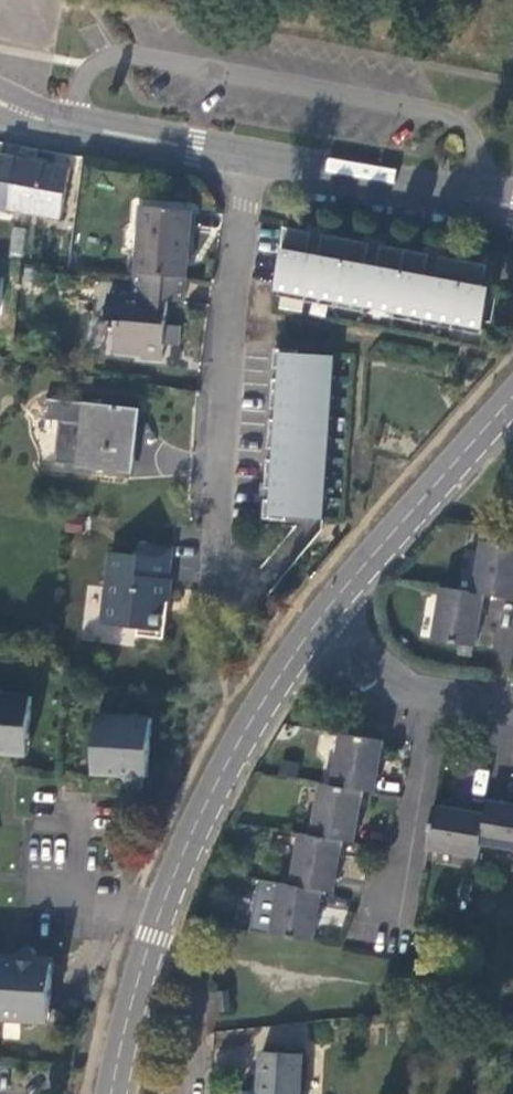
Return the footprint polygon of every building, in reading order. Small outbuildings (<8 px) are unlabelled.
[(6,159),(0,212),(0,214),(80,225),(87,170),(6,159)] [(141,202),(133,272),(183,276),(191,208),(141,202)] [(308,230),(281,225),(272,289),(479,327),(486,285),(480,284),(484,263),(436,254),(435,260),(425,258),(426,252),(377,243),(376,249),(365,247),(367,241),(318,232),(317,238),(307,236),(308,230)] [(180,299),(183,276),(133,272),(132,271),(129,294),(106,291),(102,317),(113,319),(110,348),(140,351),(139,355),(158,357),(159,342),(175,344),(177,325),(161,323),(165,297),(180,299)] [(8,317),(11,286),(0,285),(0,316),(8,317)] [(295,348),(271,346),(270,364),(276,364),(275,376),(269,376),(267,404),(273,404),(271,426),(266,425),(264,445),(270,445),(269,456),(264,455),(262,485),(267,485),(266,496),(261,495),(259,515),(283,516),(283,512),(319,515),(330,352),(295,349),(295,348)] [(131,403),(41,394),(39,413),(79,419),(74,459),(124,465),(131,403)] [(467,588),(479,590),(510,595),(512,579),(512,543),(476,537),(467,588)] [(136,550),(108,548),(101,620),(137,623),(136,630),(163,634),(165,613),(161,607),(162,597),(167,598),(170,573),(167,573),(170,543),(137,539),(136,550)] [(470,642),(479,590),(467,588),(435,583),(427,635),(470,642)] [(0,690),(0,748),(24,750),(28,692),(0,690)] [(148,712),(94,710),(91,768),(145,770),(148,712)] [(335,730),(327,781),(356,786),(368,788),(378,737),(335,730)] [(314,779),(306,831),(336,835),(347,838),(356,786),(327,781),(314,779)] [(512,844),(512,802),(482,797),(479,811),(475,838),(512,844)] [(420,845),(472,854),(475,838),(479,811),(427,803),(420,845)] [(293,829),(285,880),(316,885),(327,887),(336,835),(306,831),(293,829)] [(273,878),(264,930),(307,937),(316,885),(285,880),(273,878)] [(49,958),(1,955),(0,954),(0,1013),(45,1016),(49,958)] [(221,986),(208,986),(209,1005),(222,1005),(221,986)] [(298,1051),(257,1048),(255,1093),(296,1093),(298,1051)]
